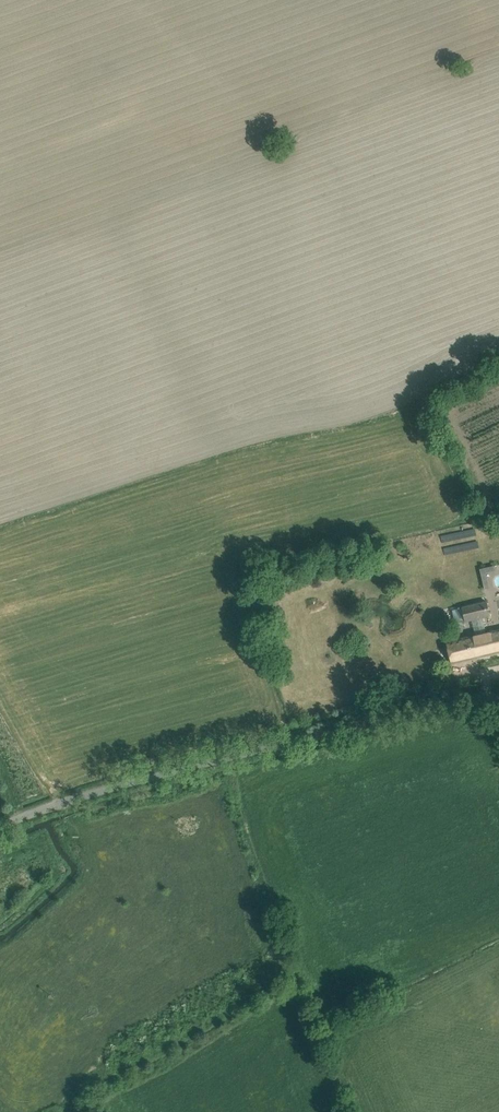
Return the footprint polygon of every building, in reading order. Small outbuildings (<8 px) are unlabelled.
[(495,566),(483,567),(484,585),(496,585),(495,566)] [(487,601),(461,607),(462,609),(453,611),(456,622),(464,620),(465,621),(472,619),(475,633),(469,634),(470,636),(446,642),(452,664),(498,652),(498,629),(486,632),(483,617),(490,615),(487,601)]
